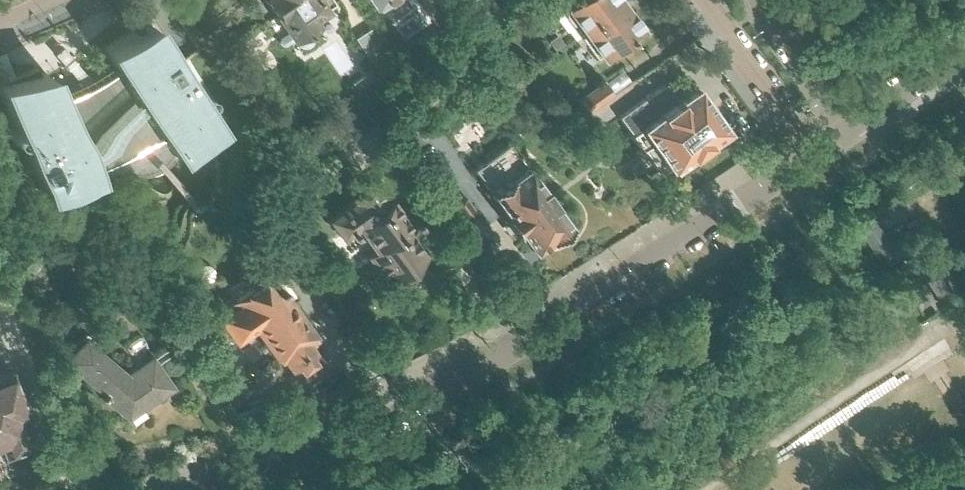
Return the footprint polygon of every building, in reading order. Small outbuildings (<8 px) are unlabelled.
[(334,3),(332,0),(268,0),(266,1),(275,15),(276,15),(288,33),(279,39),(278,41),(278,43),(280,45),(283,46),(285,45),(293,41),(297,45),(299,48),(303,49),(307,48),(311,46),(313,43),(314,39),(313,35),(310,29),(317,25),(312,18),(334,3)] [(375,8),(387,0),(369,0),(375,8)] [(622,3),(620,0),(572,0),(553,14),(565,30),(567,29),(574,38),(622,3)] [(627,39),(641,28),(622,3),(574,38),(580,48),(585,44),(597,60),(601,57),(601,58),(615,48),(615,49),(617,48),(619,52),(629,45),(626,41),(627,40),(627,39)] [(381,18),(394,39),(412,28),(398,7),(381,18)] [(146,21),(104,49),(116,67),(112,70),(105,75),(98,79),(94,82),(89,76),(84,80),(79,84),(82,88),(76,91),(69,94),(57,98),(46,73),(40,75),(37,68),(5,81),(1,82),(1,84),(0,84),(0,95),(2,100),(41,193),(89,174),(87,170),(96,163),(103,157),(112,151),(122,145),(136,138),(145,134),(157,130),(170,150),(213,124),(146,21)] [(564,43),(558,34),(549,41),(555,50),(564,43)] [(410,65),(395,43),(370,59),(384,81),(410,65)] [(723,128),(720,124),(702,98),(694,87),(683,95),(676,100),(665,84),(664,84),(659,77),(645,87),(650,94),(623,113),(615,101),(591,118),(600,130),(619,116),(631,132),(630,133),(641,149),(642,148),(659,173),(685,155),(686,156),(706,142),(705,141),(723,128)] [(587,114),(614,94),(603,79),(576,99),(587,114)] [(376,122),(359,99),(358,98),(334,115),(352,139),(376,122)] [(401,113),(394,118),(399,126),(407,121),(401,113)] [(569,226),(525,166),(507,142),(472,168),(489,190),(488,191),(505,213),(501,216),(513,232),(516,230),(516,231),(517,230),(531,250),(547,239),(548,240),(569,226)] [(425,257),(405,229),(409,226),(389,199),(386,202),(373,184),(370,186),(367,181),(362,180),(356,184),(355,189),(358,194),(348,202),(349,203),(328,219),(341,237),(348,231),(353,239),(357,241),(362,239),(364,237),(374,250),(367,255),(388,284),(411,267),(412,268),(415,268),(420,264),(421,261),(420,260),(425,257)] [(478,213),(466,196),(453,205),(465,222),(478,213)] [(899,256),(871,215),(855,225),(883,267),(899,256)] [(907,289),(955,256),(940,235),(892,267),(907,289)] [(319,344),(288,301),(295,295),(282,276),(274,281),(264,268),(256,267),(252,270),(251,278),(254,281),(247,286),(242,280),(226,291),(231,298),(212,311),(213,313),(206,318),(205,321),(205,324),(207,326),(210,328),(213,327),(219,322),(232,339),(251,326),(275,358),(278,356),(287,369),(292,364),(296,366),(306,359),(306,355),(311,351),(310,349),(317,344),(318,345),(319,344)] [(172,387),(155,364),(140,374),(137,369),(127,376),(85,340),(67,362),(104,393),(100,397),(102,399),(104,397),(128,418),(129,417),(128,415),(137,409),(136,407),(139,405),(141,408),(172,387)] [(21,413),(23,412),(8,369),(0,372),(0,451),(1,454),(25,445),(14,415),(21,413)]
